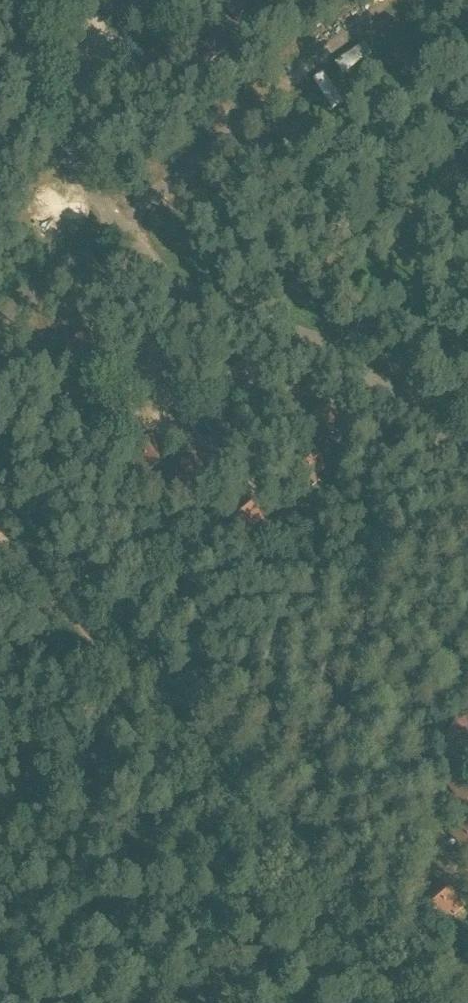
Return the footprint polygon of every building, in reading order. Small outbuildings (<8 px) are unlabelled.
[(253,0),(220,0),(239,23),(248,16),(243,10),(254,1),(253,0)] [(234,43),(217,23),(190,46),(197,55),(202,50),(212,61),(234,43)] [(366,41),(336,61),(343,72),(373,53),(366,41)] [(154,434),(127,457),(134,466),(142,460),(151,470),(171,454),(154,434)] [(266,522),(243,495),(224,511),(246,539),(266,522)] [(453,729),(445,736),(453,747),(450,750),(457,759),(467,750),(467,716),(453,729)] [(452,834),(461,845),(458,848),(465,856),(467,854),(467,821),(452,834)] [(441,880),(426,893),(422,896),(440,918),(452,907),(457,913),(464,907),(441,880)]
